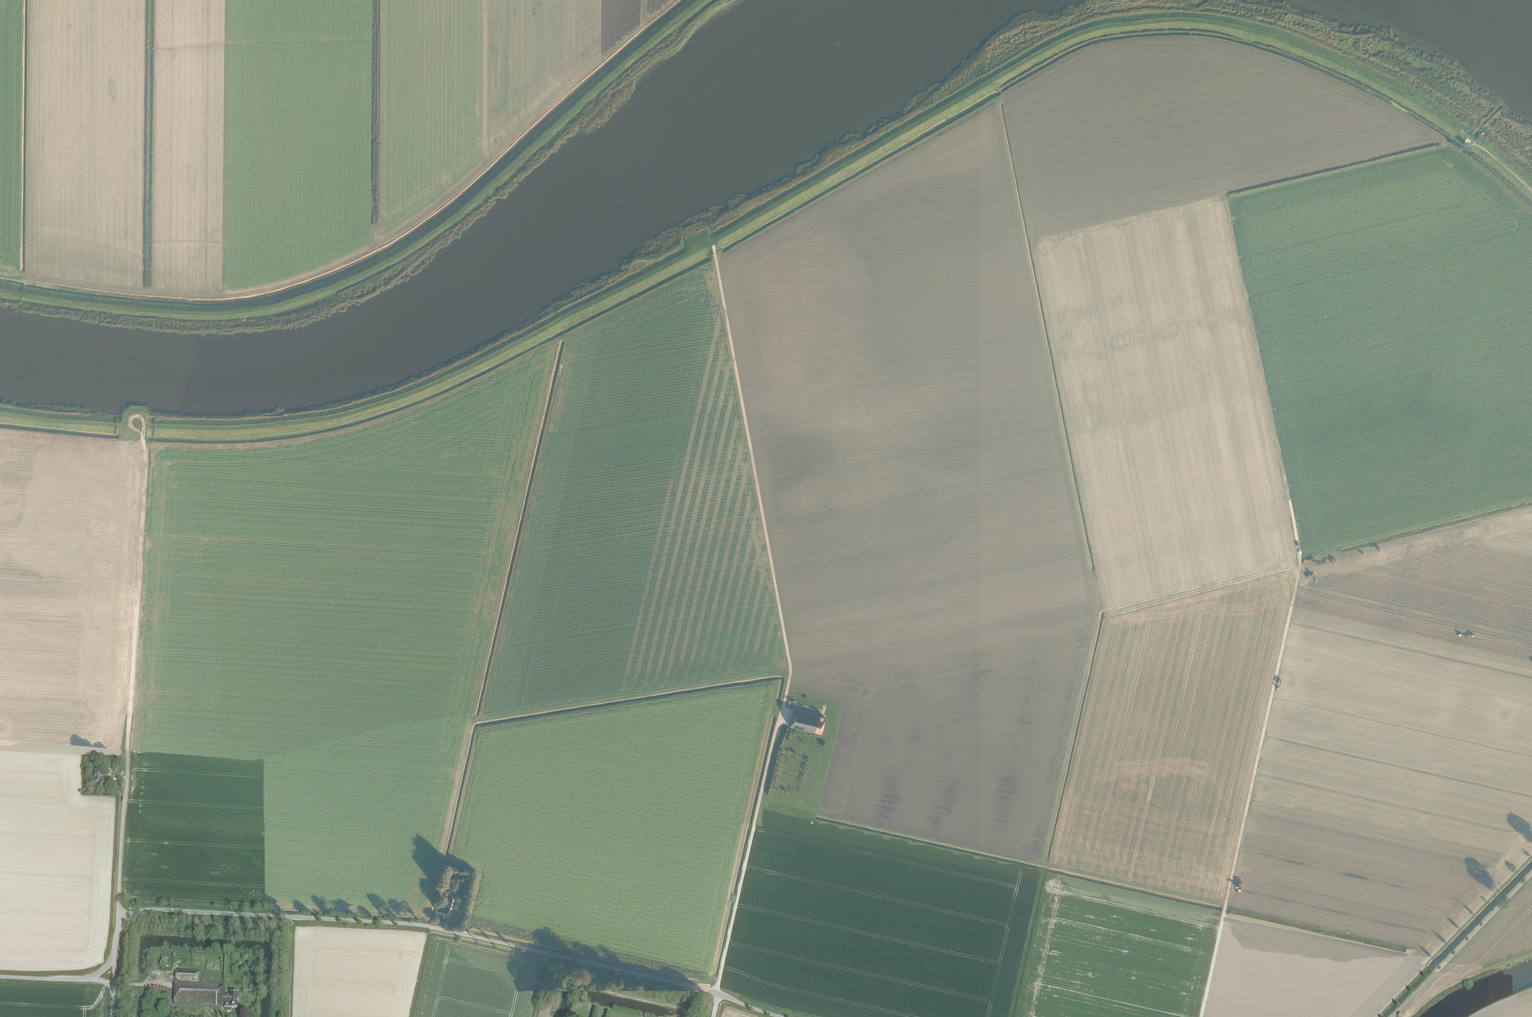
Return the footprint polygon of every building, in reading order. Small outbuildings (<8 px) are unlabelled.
[(822,732),(826,716),(795,708),(791,726),(815,732),(815,731),(817,731),(816,734),(820,735),(821,732),(822,732)] [(107,772),(118,773),(118,766),(113,766),(113,763),(108,763),(108,766),(107,766),(107,772)] [(99,778),(99,779),(99,776),(100,776),(100,769),(94,769),(95,782),(99,782),(99,781),(99,786),(100,786),(110,786),(112,786),(112,778),(99,778)] [(448,914),(450,907),(445,906),(444,907),(442,906),(440,913),(448,914)] [(237,1008),(238,992),(230,992),(230,995),(225,995),(225,985),(177,982),(177,980),(198,981),(199,970),(175,969),(174,1003),(222,1006),(223,1004),(224,1004),(224,1008),(226,1008),(226,1010),(227,1011),(230,1011),(231,1010),(231,1008),(237,1008)]
